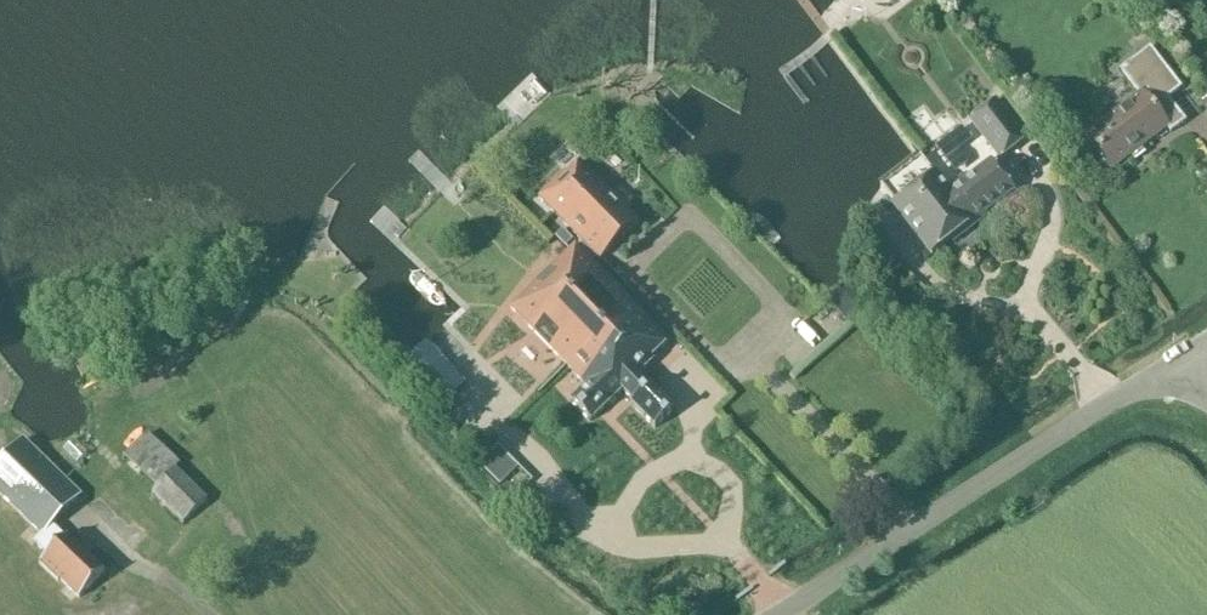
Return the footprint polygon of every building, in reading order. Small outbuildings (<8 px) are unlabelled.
[(1168,99),(1181,89),(1149,48),(1119,71),(1138,96),(1085,137),(1111,171),(1167,129),(1170,134),(1185,122),(1168,99)] [(995,100),(970,120),(1000,158),(1025,138),(995,100)] [(1012,191),(992,165),(952,195),(923,156),(880,189),(931,255),(971,225),(968,221),(979,212),(981,215),(1012,191)] [(565,173),(539,199),(599,260),(638,223),(579,163),(567,175),(565,173)] [(1042,178),(1028,186),(1037,203),(1052,196),(1042,178)] [(595,256),(583,245),(578,249),(575,246),(535,285),(510,309),(533,332),(551,314),(576,339),(557,357),(586,387),(570,402),(589,423),(622,392),(632,403),(630,405),(654,429),(674,411),(650,386),(648,388),(637,376),(653,361),(651,359),(669,342),(590,261),(595,256)] [(871,303),(851,280),(826,302),(846,325),(871,303)] [(466,384),(427,344),(407,364),(446,404),(466,384)] [(156,489),(152,493),(183,524),(207,501),(176,470),(180,465),(146,435),(123,460),(156,489)] [(80,496),(22,442),(0,465),(0,496),(42,536),(53,525),(69,508),(80,496)] [(506,485),(500,492),(508,499),(514,493),(506,485)] [(58,582),(59,581),(78,598),(102,572),(64,537),(39,564),(58,582)]
